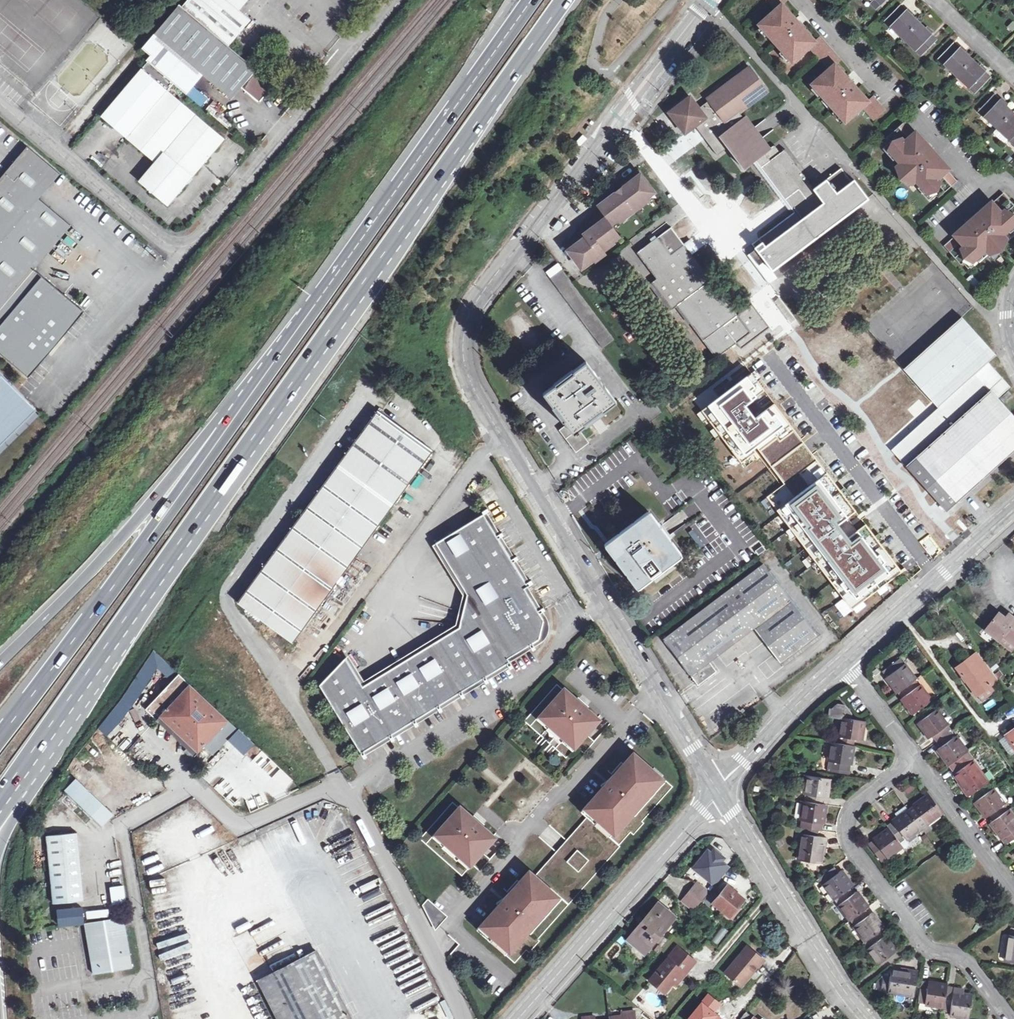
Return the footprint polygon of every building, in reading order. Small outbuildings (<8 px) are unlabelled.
[(228,46),(249,19),(238,10),(226,0),(187,0),(182,6),(228,46)] [(238,10),(247,0),(226,0),(238,10)] [(834,64),(839,59),(821,37),(815,42),(803,29),(802,30),(791,18),(792,17),(781,5),(786,0),(768,0),(776,9),(770,14),(772,16),(761,26),(792,60),(802,51),(803,52),(809,48),(829,69),(823,75),(824,76),(813,86),(844,121),(855,111),(856,112),(862,107),(873,119),(884,110),(873,97),(868,102),(856,89),(855,90),(845,78),(846,77),(834,64)] [(174,84),(186,94),(203,74),(232,99),(241,87),(259,102),(273,85),(250,65),(228,46),(182,6),(179,3),(142,47),(150,54),(146,59),(147,60),(174,84)] [(900,5),(884,21),(903,39),(918,22),(900,5)] [(918,22),(903,39),(921,56),(936,40),(918,22)] [(953,43),(938,59),(957,76),(972,60),(953,43)] [(174,84),(147,60),(101,115),(155,161),(139,180),(168,205),(224,138),(168,90),(174,84)] [(972,60),(957,76),(975,93),(990,77),(972,60)] [(754,160),(769,148),(746,117),(744,119),(740,113),(768,92),(749,67),(707,98),(709,100),(698,108),(690,97),(670,112),(685,133),(695,125),(718,155),(727,147),(743,168),(754,160)] [(994,95),(978,111),(997,128),(1012,112),(994,95)] [(997,128),(1008,140),(1013,145),(1013,114),(1012,112),(997,128)] [(914,133),(904,122),(885,139),(887,141),(882,146),(888,154),(890,152),(900,164),(897,166),(906,176),(912,183),(915,181),(925,192),(923,194),(930,201),(936,196),(938,198),(958,180),(935,154),(915,132),(914,133)] [(1005,143),(1008,140),(997,128),(993,132),(993,134),(1003,143),(1005,143)] [(769,148),(754,160),(794,213),(760,239),(763,243),(761,244),(763,246),(764,245),(765,246),(758,252),(772,270),(867,198),(854,180),(851,182),(841,168),(814,189),(792,159),(787,162),(780,152),(774,145),(769,148)] [(30,377),(46,358),(44,356),(66,329),(68,331),(85,311),(34,269),(71,225),(39,198),(60,173),(28,146),(0,179),(0,352),(30,377)] [(787,162),(792,159),(784,149),(780,152),(787,162)] [(906,176),(897,166),(901,179),(906,176)] [(627,184),(640,174),(638,171),(619,185),(619,186),(620,185),(623,189),(628,186),(627,184)] [(620,189),(597,206),(601,211),(611,225),(654,193),(640,174),(627,184),(628,186),(623,189),(620,185),(619,186),(619,187),(620,189)] [(944,246),(961,265),(963,263),(968,269),(976,262),(975,260),(986,250),(989,253),(997,246),(1005,238),(1003,235),(1013,225),(1013,205),(1002,192),(971,220),(954,235),(955,236),(944,246)] [(611,225),(601,211),(582,224),(585,228),(580,231),(562,244),(580,268),(603,252),(601,249),(619,236),(611,225)] [(684,245),(671,228),(637,253),(657,279),(652,282),(672,308),(677,305),(716,358),(736,343),(741,349),(770,328),(753,305),(737,316),(691,255),(684,245)] [(684,245),(691,255),(698,250),(690,240),(684,245)] [(997,246),(989,253),(993,259),(1002,251),(997,246)] [(562,270),(550,278),(602,348),(614,340),(562,270)] [(956,502),(1013,451),(1013,415),(998,398),(1011,387),(988,362),(996,354),(962,316),(904,369),(938,407),(942,412),(939,415),(937,414),(932,418),(933,420),(895,454),(926,488),(928,487),(937,496),(935,497),(946,511),(956,502)] [(46,358),(68,331),(66,329),(44,356),(46,358)] [(619,405),(589,366),(577,375),(578,377),(559,390),(558,389),(547,397),(557,410),(558,409),(569,423),(567,424),(570,427),(562,433),(578,456),(592,446),(583,434),(582,435),(581,434),(588,428),(587,427),(596,420),(605,413),(606,414),(619,405)] [(34,408),(16,390),(0,374),(0,442),(34,408)] [(1009,391),(1001,398),(1006,403),(1013,396),(1009,391)] [(704,417),(713,427),(729,413),(720,403),(704,417)] [(942,412),(938,407),(891,450),(895,454),(933,420),(932,418),(937,414),(939,415),(942,412)] [(379,408),(238,603),(293,644),(434,452),(381,413),(382,411),(379,408)] [(937,496),(928,487),(926,488),(935,497),(937,496)] [(822,536),(808,546),(850,608),(902,572),(892,558),(889,559),(851,503),(830,517),(832,521),(818,530),(822,536)] [(683,555),(649,511),(612,539),(618,546),(610,552),(638,589),(683,555)] [(460,626),(364,686),(346,658),(320,686),(361,753),(510,663),(507,659),(538,640),(539,638),(543,622),(543,619),(524,589),(528,587),(483,515),(437,543),(468,593),(460,626)] [(618,546),(612,539),(605,544),(610,552),(618,546)] [(763,563),(663,639),(697,685),(716,671),(710,661),(754,628),(782,664),(818,636),(763,563)] [(986,630),(1000,641),(1003,637),(1013,623),(1013,617),(1008,613),(1004,617),(999,613),(986,630)] [(1003,637),(1013,645),(1013,623),(1003,637)] [(1000,641),(1013,652),(1013,651),(1013,645),(1003,637),(1000,641)] [(995,674),(978,652),(957,668),(977,695),(978,694),(990,686),(998,680),(998,679),(995,674)] [(900,658),(882,671),(898,692),(916,679),(900,658)] [(995,674),(998,679),(1004,675),(1000,670),(995,674)] [(179,674),(146,710),(157,720),(160,716),(190,685),(179,674)] [(916,679),(898,692),(914,714),(932,701),(916,679)] [(524,721),(564,756),(574,745),(584,754),(594,742),(585,733),(597,719),(557,684),(524,721)] [(229,721),(190,685),(160,716),(191,746),(187,749),(186,751),(193,758),(204,747),(229,721)] [(990,686),(978,694),(982,700),(994,691),(990,686)] [(738,696),(734,705),(746,710),(749,701),(738,696)] [(838,743),(854,746),(855,739),(861,740),(864,721),(849,718),(850,711),(845,704),(838,703),(831,709),(830,717),(842,719),(838,743)] [(936,709),(918,722),(930,738),(933,736),(937,742),(949,732),(952,731),(936,709)] [(160,716),(157,720),(187,749),(191,746),(160,716)] [(229,721),(204,747),(213,756),(220,749),(235,734),(239,730),(229,721)] [(949,732),(937,742),(941,747),(938,750),(949,765),(967,751),(956,736),(954,738),(949,732)] [(235,734),(220,749),(239,768),(254,752),(239,738),(239,739),(235,734)] [(827,771),(849,775),(854,746),(838,743),(832,742),(827,771)] [(602,787),(580,811),(587,817),(619,845),(630,832),(633,835),(644,823),(642,821),(673,786),(633,751),(623,763),(621,761),(612,772),(613,774),(612,775),(600,785),(602,787)] [(968,753),(952,765),(957,771),(955,773),(960,780),(966,788),(965,790),(969,796),(989,782),(968,753)] [(807,802),(823,804),(824,798),(827,798),(830,779),(808,775),(805,794),(808,795),(807,802)] [(77,779),(65,791),(102,827),(114,814),(77,779)] [(900,787),(909,797),(916,790),(907,780),(900,787)] [(966,788),(960,780),(958,782),(965,790),(966,788)] [(994,788),(974,803),(986,818),(987,818),(991,822),(1008,810),(1005,805),(1006,804),(994,788)] [(909,810),(919,824),(925,821),(927,824),(942,812),(929,795),(909,810)] [(803,828),(819,830),(820,823),(824,824),(826,805),(823,804),(807,802),(804,801),(801,820),(804,821),(803,828)] [(492,837),(453,802),(420,839),(461,876),(472,864),(480,871),(489,860),(481,851),(492,837)] [(898,818),(909,810),(905,805),(895,813),(898,818)] [(991,822),(990,823),(1005,845),(1013,839),(1013,814),(1010,809),(1008,810),(991,822)] [(889,828),(900,843),(905,839),(922,827),(919,824),(909,810),(898,818),(887,826),(889,828)] [(570,904),(620,846),(619,845),(587,817),(534,875),(569,905),(570,904)] [(922,827),(924,831),(929,827),(927,824),(925,821),(919,824),(922,827)] [(868,843),(881,861),(902,846),(900,843),(889,828),(868,843)] [(46,836),(47,838),(53,904),(83,901),(76,834),(47,836),(46,836)] [(802,834),(798,860),(821,863),(822,854),(824,844),(825,844),(826,837),(802,834)] [(900,843),(902,846),(905,849),(909,844),(905,839),(900,843)] [(709,849),(694,866),(715,884),(729,867),(721,861),(725,856),(715,848),(712,852),(709,849)] [(835,866),(822,876),(827,882),(824,884),(835,899),(837,897),(850,887),(853,885),(842,870),(839,872),(835,866)] [(498,905),(477,930),(515,964),(526,951),(529,953),(540,941),(538,940),(569,905),(534,875),(529,870),(519,882),(518,880),(508,891),(510,893),(509,894),(496,903),(498,905)] [(683,900),(695,909),(709,891),(697,882),(683,900)] [(126,902),(123,885),(109,887),(112,905),(126,902)] [(728,886),(713,903),(730,917),(744,900),(728,886)] [(850,887),(837,897),(842,903),(839,905),(850,920),(853,918),(866,908),(869,906),(858,891),(855,893),(850,887)] [(712,890),(703,901),(709,906),(718,895),(712,890)] [(423,905),(427,914),(434,906),(427,900),(423,905)] [(658,903),(628,939),(639,949),(642,946),(647,951),(676,917),(658,903)] [(434,906),(427,914),(432,924),(443,913),(434,906)] [(866,908),(853,918),(857,924),(854,926),(866,941),(881,930),(884,928),(873,912),(870,914),(866,908)] [(58,926),(83,924),(82,909),(57,912),(58,926)] [(273,926),(287,920),(284,914),(270,920),(273,926)] [(123,918),(85,924),(93,974),(131,968),(130,963),(123,918)] [(881,930),(866,941),(870,947),(867,949),(878,964),(897,950),(886,936),(885,937),(881,930)] [(1005,961),(1013,962),(1013,935),(1009,934),(1005,961)] [(615,960),(619,947),(610,944),(605,957),(615,960)] [(679,948),(675,953),(692,966),(695,961),(679,948)] [(742,953),(726,973),(741,986),(757,966),(758,967),(763,960),(749,948),(744,955),(742,953)] [(317,952),(260,981),(279,1018),(351,1018),(317,952)] [(663,964),(650,980),(665,992),(683,971),(686,974),(692,966),(675,953),(673,952),(667,959),(663,964)] [(883,976),(881,991),(915,996),(918,972),(911,971),(911,972),(891,970),(890,977),(883,976)] [(922,981),(918,1003),(945,1007),(948,986),(948,985),(922,981)] [(948,985),(945,1007),(951,1008),(950,1015),(969,1018),(973,995),(964,993),(961,993),(961,988),(948,985)]
